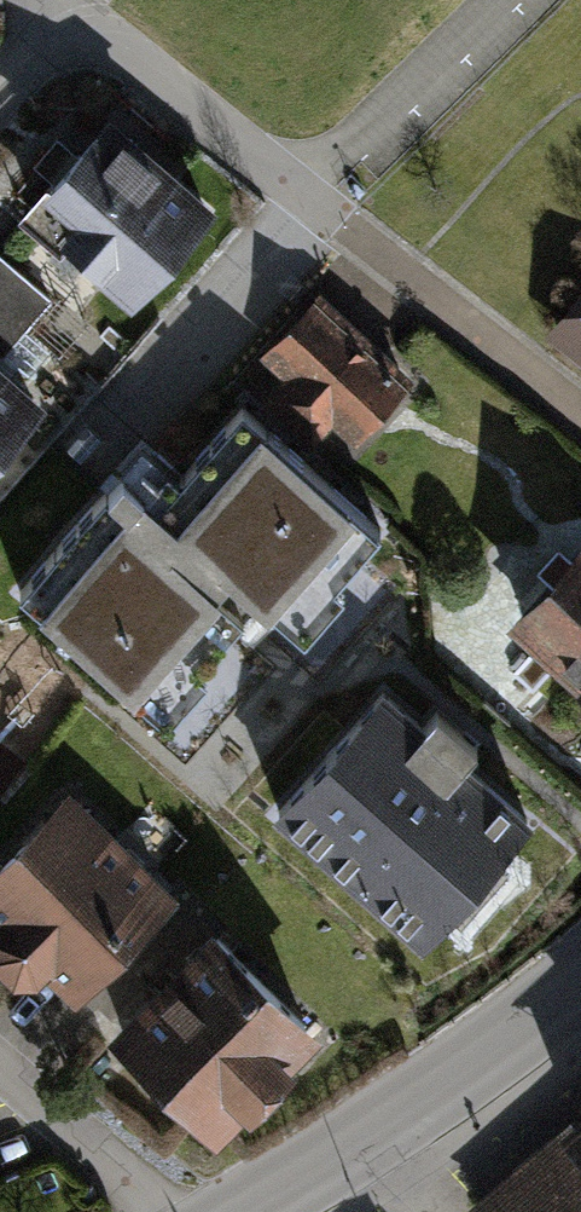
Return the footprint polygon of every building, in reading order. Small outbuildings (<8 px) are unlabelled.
[(209,226),(97,125),(13,218),(125,318),(209,226)] [(0,277),(0,370),(45,315),(0,277)] [(543,334),(580,362),(580,282),(543,334)] [(415,369),(327,290),(244,382),(331,461),(415,369)] [(34,416),(0,387),(0,457),(34,416)] [(174,524),(231,574),(268,608),(358,506),(264,422),(174,524)] [(128,691),(231,574),(174,524),(120,476),(106,492),(123,507),(34,608),(128,691)] [(574,538),(490,634),(580,714),(580,544),(574,538)] [(378,692),(274,812),(419,937),(523,817),(378,692)] [(49,795),(0,848),(0,986),(16,994),(31,977),(68,1011),(166,904),(49,795)] [(318,1030),(204,933),(112,1040),(227,1137),(318,1030)] [(470,1207),(474,1211),(580,1211),(580,1112),(470,1207)]
